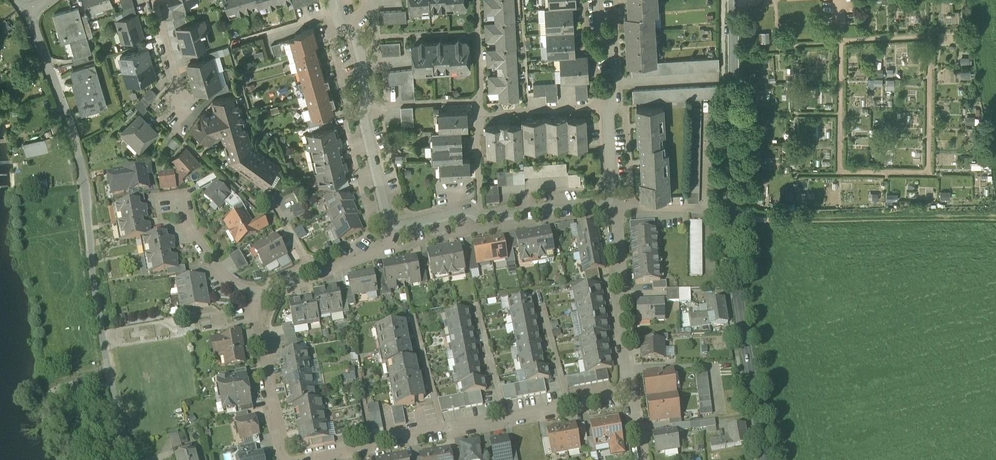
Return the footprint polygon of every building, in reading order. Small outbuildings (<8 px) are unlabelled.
[(112,0),(91,0),(92,4),(93,9),(113,3),(112,0)] [(124,8),(134,5),(133,0),(131,0),(122,3),(124,8)] [(262,3),(261,0),(225,0),(228,10),(229,13),(230,13),(229,10),(236,8),(237,11),(250,7),(253,6),(253,3),(259,1),(259,4),(260,4),(261,7),(262,7),(261,4),(262,3)] [(430,9),(429,0),(409,0),(409,7),(412,10),(423,9),(422,4),(429,4),(429,9),(430,9)] [(447,8),(446,0),(429,0),(430,9),(430,6),(446,5),(446,8),(447,8)] [(496,22),(513,21),(514,21),(513,0),(484,0),(485,13),(495,12),(496,12),(497,19),(495,19),(496,22)] [(629,13),(653,12),(657,12),(656,0),(628,0),(629,13)] [(171,5),(175,18),(185,15),(187,14),(183,2),(174,4),(171,5)] [(136,13),(134,5),(124,8),(123,9),(125,16),(136,13)] [(72,37),(78,35),(86,33),(83,22),(79,6),(54,13),(58,30),(64,29),(67,39),(72,37)] [(547,7),(548,20),(573,18),(573,11),(571,11),(571,6),(573,6),(551,7),(548,7),(547,7)] [(403,10),(397,10),(391,11),(385,11),(379,11),(379,15),(380,23),(386,23),(392,23),(398,22),(404,22),(403,10)] [(629,25),(629,30),(651,29),(650,21),(653,19),(653,12),(629,13),(625,14),(626,25),(629,25)] [(123,41),(123,42),(143,36),(136,13),(125,16),(117,19),(119,27),(121,26),(125,41),(123,41)] [(188,25),(185,15),(175,18),(174,18),(177,28),(188,25)] [(548,20),(548,32),(574,31),(574,30),(572,30),(572,25),(574,25),(573,18),(548,20)] [(10,28),(4,20),(0,22),(0,35),(10,28)] [(86,33),(87,37),(87,36),(93,35),(89,20),(83,22),(86,33)] [(177,28),(184,53),(204,47),(200,33),(207,31),(204,20),(188,25),(177,28)] [(497,45),(497,48),(515,47),(513,21),(496,22),(485,23),(486,39),(496,38),(497,38),(498,45),(497,45)] [(290,38),(293,50),(315,44),(318,43),(314,28),(301,32),(296,33),(295,33),(296,37),(290,38)] [(630,42),(630,46),(652,45),(651,38),(654,35),(654,28),(651,29),(629,30),(626,30),(627,42),(630,42)] [(61,40),(67,39),(64,29),(58,30),(61,40)] [(200,33),(204,47),(212,45),(207,31),(200,33)] [(548,32),(549,45),(575,43),(574,36),(573,36),(573,31),(574,31),(548,32)] [(757,41),(768,41),(768,31),(756,31),(757,41)] [(87,37),(86,33),(78,35),(81,43),(75,45),(77,55),(78,55),(88,52),(92,51),(87,36),(87,37)] [(78,35),(72,37),(75,45),(81,43),(78,35)] [(455,40),(449,41),(450,64),(457,64),(458,69),(468,68),(471,65),(469,43),(466,40),(462,40),(459,37),(455,40)] [(271,44),(274,55),(293,50),(290,38),(271,44)] [(450,66),(450,64),(449,41),(444,41),(440,38),(437,42),(432,42),(433,67),(450,66)] [(433,70),(433,67),(432,42),(425,42),(422,39),(418,43),(415,43),(412,46),(413,63),(413,68),(416,71),(426,71),(433,70)] [(381,43),(382,55),(401,54),(400,41),(381,43)] [(559,56),(562,56),(575,56),(575,55),(574,55),(574,50),(575,50),(575,43),(549,45),(550,57),(559,56)] [(293,50),(296,60),(318,53),(315,44),(293,50)] [(655,45),(652,45),(630,46),(627,47),(628,58),(631,58),(631,63),(653,62),(652,54),(655,51),(655,45)] [(498,71),(498,74),(516,73),(515,47),(497,48),(487,49),(488,65),(499,64),(499,71),(498,71)] [(120,56),(124,70),(151,62),(147,48),(120,56)] [(203,54),(205,60),(213,58),(220,56),(218,50),(203,54)] [(72,56),(74,63),(90,58),(88,52),(78,55),(77,55),(72,56)] [(296,60),(299,69),(321,63),(318,53),(296,60)] [(562,56),(563,69),(588,67),(588,60),(586,61),(586,56),(587,56),(587,55),(575,56),(562,56)] [(187,65),(191,79),(217,72),(213,58),(205,60),(187,65)] [(718,58),(683,60),(684,72),(719,70),(718,58)] [(666,73),(684,72),(683,60),(666,61),(666,73)] [(632,75),(666,73),(666,61),(656,61),(656,62),(653,62),(631,63),(632,75)] [(155,77),(151,62),(124,70),(129,85),(155,77)] [(299,69),(301,79),(323,72),(321,63),(299,69)] [(75,90),(81,110),(106,103),(97,71),(87,74),(85,66),(71,70),(77,89),(75,90)] [(588,74),(588,67),(563,69),(563,81),(575,81),(587,80),(589,80),(589,79),(587,79),(587,74),(588,74)] [(401,83),(402,98),(415,97),(413,68),(389,71),(390,84),(401,83)] [(221,86),(217,72),(191,79),(195,94),(213,88),(221,86)] [(303,94),(305,93),(328,87),(327,84),(330,83),(328,77),(325,78),(323,72),(301,79),(298,80),(301,88),(305,87),(307,92),(302,94),(303,94)] [(518,100),(516,73),(498,74),(488,75),(489,91),(499,90),(500,90),(501,97),(500,97),(500,101),(518,100)] [(588,98),(587,92),(587,86),(587,80),(575,81),(575,87),(576,93),(576,99),(588,98)] [(557,82),(545,82),(539,83),(533,83),(534,95),(540,95),(546,94),(546,95),(546,101),(558,100),(558,94),(557,88),(557,82)] [(213,88),(215,94),(229,90),(227,84),(221,86),(213,88)] [(633,102),(690,99),(701,98),(717,97),(717,85),(633,90),(633,102)] [(151,87),(141,97),(133,102),(144,112),(148,108),(147,107),(146,106),(148,103),(158,94),(151,87)] [(305,93),(308,103),(330,97),(328,87),(305,93)] [(248,176),(264,187),(279,167),(273,163),(272,164),(268,161),(269,160),(268,159),(267,160),(263,157),(264,156),(253,148),(252,149),(251,148),(252,147),(251,147),(251,146),(250,147),(249,143),(250,143),(245,126),(242,127),(240,122),(244,121),(238,102),(235,103),(234,98),(237,97),(237,96),(212,103),(213,104),(216,103),(217,108),(214,109),(215,111),(200,115),(191,128),(196,132),(201,131),(205,134),(206,138),(211,142),(216,137),(217,136),(216,133),(221,132),(222,135),(225,146),(228,145),(230,152),(227,153),(230,162),(239,169),(241,166),(245,169),(243,172),(244,173),(246,170),(250,173),(248,176)] [(333,96),(330,97),(308,103),(310,107),(312,106),(315,116),(315,117),(320,115),(325,114),(335,111),(333,105),(336,104),(333,96)] [(399,107),(400,124),(412,123),(411,106),(401,107),(399,107)] [(641,181),(641,198),(645,197),(653,197),(659,197),(666,196),(670,196),(669,179),(666,179),(665,167),(668,167),(667,158),(662,158),(662,153),(665,153),(665,143),(663,143),(662,133),(659,133),(659,128),(664,128),(663,119),(660,119),(660,106),(636,108),(637,123),(636,124),(637,128),(638,129),(639,145),(641,145),(643,181),(641,181)] [(688,202),(699,203),(701,108),(690,108),(688,202)] [(440,110),(440,128),(462,127),(468,127),(468,109),(440,110)] [(132,137),(142,147),(157,132),(140,114),(122,131),(130,139),(132,137)] [(308,118),(309,125),(322,121),(320,115),(315,117),(315,116),(312,117),(308,118)] [(522,119),(522,123),(509,124),(509,122),(504,122),(498,123),(498,125),(485,125),(487,154),(488,154),(487,151),(505,150),(505,153),(506,153),(506,150),(523,149),(523,146),(568,143),(568,146),(569,146),(569,145),(586,144),(586,131),(586,125),(585,125),(585,117),(567,118),(567,116),(522,119)] [(321,122),(322,128),(334,126),(332,118),(322,121),(321,122)] [(309,125),(311,131),(322,128),(321,122),(309,125)] [(307,140),(309,147),(340,140),(339,135),(335,136),(333,127),(337,126),(336,125),(334,126),(322,128),(311,131),(305,132),(306,133),(309,133),(310,139),(307,140)] [(435,159),(442,159),(463,158),(462,127),(440,128),(433,129),(435,159)] [(60,130),(45,135),(48,146),(64,142),(60,130)] [(49,149),(48,146),(45,135),(23,142),(27,156),(49,149)] [(139,149),(142,147),(132,137),(130,139),(139,149)] [(312,159),(343,152),(343,151),(339,152),(338,145),(341,144),(340,140),(309,147),(309,148),(313,147),(315,158),(312,159)] [(174,159),(181,168),(187,174),(199,164),(186,149),(174,159)] [(315,171),(346,164),(345,159),(341,160),(340,153),(343,153),(343,152),(312,159),(312,160),(316,159),(318,170),(315,171)] [(145,166),(147,176),(153,175),(151,158),(143,159),(144,166),(145,166)] [(470,158),(463,158),(442,159),(443,177),(471,175),(470,158)] [(524,169),(507,170),(497,170),(498,183),(486,184),(487,207),(500,205),(498,184),(507,183),(525,182),(525,176),(567,173),(566,162),(524,164),(524,169)] [(347,169),(346,164),(315,171),(315,172),(316,171),(318,179),(320,179),(322,185),(320,185),(320,186),(332,184),(335,182),(347,177),(349,176),(348,175),(345,176),(344,169),(347,169)] [(114,185),(116,195),(149,189),(147,176),(145,166),(144,166),(125,170),(126,173),(109,176),(110,186),(114,185)] [(181,180),(187,174),(181,168),(173,174),(176,188),(183,185),(181,180)] [(568,173),(569,185),(581,185),(580,173),(568,173)] [(162,190),(176,188),(173,174),(160,177),(162,189),(162,190)] [(197,185),(200,190),(217,180),(214,175),(197,185)] [(335,182),(339,187),(349,183),(347,177),(335,182)] [(219,210),(224,204),(231,196),(230,195),(216,183),(204,197),(212,204),(214,202),(220,208),(219,210)] [(323,194),(325,200),(337,195),(334,189),(323,194)] [(325,200),(331,213),(352,204),(354,203),(348,190),(337,195),(325,200)] [(232,193),(230,195),(231,196),(224,204),(231,210),(232,209),(242,204),(240,200),(232,193)] [(139,204),(139,206),(144,205),(143,197),(130,199),(132,206),(139,204)] [(293,214),(295,219),(306,215),(304,209),(301,203),(290,208),(293,214)] [(119,224),(119,225),(139,222),(142,221),(146,220),(145,214),(146,214),(145,208),(140,210),(137,210),(136,206),(139,206),(139,204),(132,206),(116,208),(118,219),(122,219),(123,224),(119,224)] [(232,209),(237,217),(244,213),(247,212),(242,204),(232,209)] [(329,214),(335,227),(356,217),(358,217),(352,204),(331,213),(329,214)] [(118,243),(122,243),(122,242),(126,241),(126,236),(121,237),(119,225),(119,224),(123,224),(122,219),(118,219),(116,208),(112,209),(118,243)] [(226,223),(238,244),(256,234),(256,233),(267,227),(262,219),(251,225),(244,213),(237,217),(226,223)] [(361,231),(356,217),(335,227),(333,227),(339,241),(361,231)] [(655,221),(648,221),(642,222),(636,222),(630,222),(631,233),(637,233),(643,232),(649,232),(655,231),(656,231),(655,221)] [(140,240),(143,239),(149,238),(148,232),(150,232),(148,226),(143,227),(140,227),(139,222),(119,225),(121,237),(126,236),(126,241),(122,242),(122,243),(140,240)] [(557,225),(558,233),(571,230),(571,229),(575,229),(574,222),(557,225)] [(690,277),(702,277),(702,222),(690,222),(690,277)] [(578,240),(581,253),(601,250),(596,225),(575,229),(571,229),(571,230),(573,240),(578,240)] [(533,232),(538,260),(547,258),(547,261),(549,263),(553,262),(554,260),(553,257),(554,257),(552,244),(550,232),(549,229),(537,231),(538,232),(533,233),(533,232)] [(550,232),(552,244),(558,243),(556,231),(550,232)] [(635,283),(635,285),(653,284),(660,283),(660,282),(659,266),(662,266),(661,261),(658,261),(658,254),(661,254),(660,248),(657,248),(657,239),(659,239),(659,233),(656,233),(656,231),(655,231),(649,232),(643,232),(637,233),(631,233),(631,235),(629,235),(629,241),(632,241),(632,249),(630,249),(630,255),(633,255),(633,262),(631,263),(631,269),(634,268),(635,277),(632,278),(632,284),(635,283)] [(537,260),(538,260),(533,232),(532,232),(532,233),(528,234),(528,233),(517,235),(516,235),(519,248),(522,263),(531,261),(530,258),(536,257),(537,260)] [(510,234),(511,242),(512,249),(519,248),(516,235),(517,235),(516,233),(510,234)] [(146,256),(146,257),(166,253),(169,253),(174,252),(173,246),(174,245),(173,240),(167,241),(164,241),(163,236),(149,238),(143,239),(145,251),(150,250),(151,255),(146,256)] [(258,257),(264,268),(276,261),(286,255),(276,236),(256,248),(261,255),(258,257)] [(503,238),(488,241),(492,263),(506,260),(507,260),(504,243),(503,238)] [(146,276),(150,275),(150,274),(154,274),(153,267),(148,268),(146,257),(146,256),(151,255),(150,250),(145,251),(143,239),(140,240),(146,276)] [(478,265),(492,263),(488,241),(473,244),(474,249),(477,265),(478,265)] [(515,263),(512,249),(511,242),(504,243),(507,260),(506,260),(507,265),(515,263)] [(445,249),(444,249),(449,277),(458,275),(457,271),(464,270),(464,274),(465,274),(463,261),(460,248),(460,246),(448,248),(449,249),(445,250),(445,249)] [(463,261),(469,260),(467,250),(466,247),(460,248),(463,261)] [(440,278),(449,277),(444,249),(442,249),(443,250),(439,251),(439,250),(428,252),(428,255),(430,267),(433,280),(434,280),(433,276),(440,275),(440,278)] [(474,249),(467,250),(469,260),(471,272),(479,270),(478,265),(477,265),(474,249)] [(605,269),(601,250),(581,253),(584,272),(598,270),(605,269)] [(229,257),(232,262),(243,256),(240,251),(229,257)] [(167,259),(166,253),(146,257),(148,268),(153,267),(154,274),(150,274),(150,275),(167,272),(177,270),(176,269),(175,263),(177,263),(176,257),(170,258),(167,259)] [(276,261),(281,270),(292,264),(286,255),(276,261)] [(422,256),(424,264),(424,268),(430,267),(428,255),(422,256)] [(246,261),(243,256),(232,262),(235,267),(246,261)] [(415,258),(400,261),(404,283),(411,282),(411,279),(417,277),(418,281),(419,280),(416,266),(415,258)] [(249,266),(246,261),(235,267),(238,272),(249,266)] [(389,286),(404,283),(400,261),(385,263),(386,271),(389,286)] [(427,284),(424,268),(424,264),(416,266),(419,280),(418,281),(419,285),(427,284)] [(188,274),(186,274),(185,268),(176,269),(177,270),(167,272),(168,277),(175,276),(176,282),(189,280),(188,274)] [(584,272),(586,282),(592,280),(600,279),(598,270),(584,272)] [(379,273),(383,296),(391,295),(389,286),(386,271),(379,273)] [(352,290),(353,296),(354,296),(376,292),(373,274),(350,278),(352,290)] [(179,297),(179,298),(206,293),(203,278),(189,280),(176,282),(177,283),(179,283),(181,296),(179,297)] [(594,286),(592,280),(586,282),(571,285),(572,291),(575,291),(575,290),(594,286)] [(653,290),(667,290),(666,282),(660,282),(660,283),(653,284),(653,290)] [(575,291),(577,302),(601,298),(599,285),(594,286),(575,290),(575,291)] [(339,288),(326,290),(331,314),(343,311),(341,301),(339,288)] [(679,289),(667,290),(667,302),(679,301),(679,289)] [(679,301),(679,303),(691,303),(690,289),(679,289),(679,301)] [(314,293),(315,298),(318,316),(331,314),(326,290),(314,293)] [(345,291),(347,300),(348,307),(356,305),(354,296),(353,296),(352,290),(345,291)] [(209,307),(206,293),(179,298),(179,299),(182,298),(184,311),(182,311),(182,312),(195,310),(209,307)] [(320,322),(318,316),(315,298),(303,301),(307,324),(320,322)] [(507,311),(508,315),(533,310),(531,298),(509,302),(510,310),(507,311)] [(604,309),(601,298),(577,302),(579,314),(604,309)] [(691,318),(692,329),(728,323),(724,299),(706,302),(708,315),(691,318)] [(350,313),(348,307),(347,300),(341,301),(343,311),(343,314),(350,313)] [(650,320),(650,321),(664,321),(663,301),(650,302),(650,300),(637,301),(638,320),(650,320)] [(294,327),(307,324),(303,301),(289,303),(293,324),(293,327),(294,327)] [(606,321),(604,309),(579,314),(582,326),(606,321)] [(444,323),(445,327),(470,322),(468,310),(446,314),(447,322),(444,323)] [(512,318),(513,326),(535,321),(533,310),(508,315),(508,318),(512,318)] [(511,334),(512,338),(537,333),(535,321),(513,326),(515,333),(511,334)] [(608,333),(606,321),(582,326),(584,337),(605,333),(608,333)] [(449,330),(450,338),(472,333),(470,322),(445,327),(445,330),(449,330)] [(382,351),(408,346),(404,323),(378,328),(382,351)] [(282,326),(284,334),(295,332),(294,327),(293,327),(293,324),(282,326)] [(225,356),(227,367),(244,363),(241,342),(242,342),(241,331),(228,333),(229,338),(212,341),(215,358),(225,356)] [(284,334),(285,341),(296,339),(295,332),(284,334)] [(448,346),(449,350),(474,345),(472,333),(450,338),(452,345),(448,346)] [(516,341),(518,349),(540,345),(537,333),(512,338),(513,342),(516,341)] [(607,345),(605,333),(584,337),(581,338),(583,350),(607,345)] [(285,341),(286,347),(298,345),(296,339),(285,341)] [(642,359),(664,358),(663,342),(651,342),(641,342),(641,343),(642,359)] [(300,345),(298,345),(286,347),(282,348),(283,354),(301,351),(300,345)] [(453,353),(455,361),(477,357),(474,345),(449,350),(450,354),(453,353)] [(516,357),(517,361),(542,356),(540,345),(518,349),(519,357),(516,357)] [(610,357),(607,345),(583,350),(585,362),(610,357)] [(409,346),(408,346),(382,351),(385,365),(389,364),(411,360),(409,346)] [(575,362),(582,360),(580,349),(573,351),(575,362)] [(280,355),(283,368),(309,363),(306,350),(301,351),(283,354),(280,355)] [(522,372),(525,372),(544,368),(542,356),(517,361),(514,362),(516,373),(522,372)] [(453,369),(454,373),(479,368),(477,357),(455,361),(456,369),(453,369)] [(612,369),(610,357),(585,362),(588,374),(589,374),(595,372),(601,371),(607,370),(612,369)] [(390,381),(392,381),(418,376),(415,359),(411,360),(389,364),(391,376),(389,376),(390,381)] [(283,368),(285,380),(311,375),(309,363),(283,368)] [(547,367),(544,368),(525,372),(527,379),(523,380),(524,384),(526,384),(532,382),(538,381),(544,380),(549,379),(547,367)] [(459,384),(462,384),(481,380),(479,368),(454,373),(454,377),(458,376),(459,384)] [(645,374),(648,398),(676,394),(675,394),(672,370),(645,374)] [(695,374),(701,415),(713,414),(707,373),(695,374)] [(221,394),(221,395),(222,404),(223,410),(236,408),(236,407),(240,406),(251,404),(249,392),(248,392),(247,388),(248,388),(246,376),(246,375),(236,377),(218,380),(219,388),(221,387),(223,394),(221,394)] [(299,385),(300,390),(313,388),(311,375),(285,380),(287,387),(299,385)] [(418,376),(392,381),(397,408),(403,407),(415,404),(414,402),(424,400),(421,386),(420,386),(418,376)] [(568,389),(574,388),(572,377),(565,378),(568,389)] [(484,379),(481,380),(462,384),(464,391),(460,392),(461,396),(463,395),(469,394),(475,393),(481,392),(483,392),(486,391),(484,379)] [(544,380),(538,381),(540,394),(547,393),(544,380)] [(532,382),(526,384),(529,397),(535,396),(540,394),(538,381),(532,382)] [(524,384),(520,385),(523,398),(529,397),(526,384),(524,384)] [(520,385),(514,386),(517,399),(523,398),(520,385)] [(514,386),(508,387),(511,400),(517,399),(514,386)] [(505,401),(511,400),(508,387),(501,388),(505,401)] [(290,405),(295,405),(316,401),(313,388),(300,390),(291,392),(288,393),(290,405)] [(481,392),(475,393),(477,406),(483,405),(481,392)] [(471,408),(477,406),(475,393),(469,394),(471,408)] [(465,409),(471,408),(469,394),(463,395),(465,409)] [(679,418),(676,394),(648,398),(649,398),(652,422),(669,419),(679,418)] [(460,410),(465,409),(463,395),(461,396),(457,397),(460,410)] [(454,411),(460,410),(457,397),(451,398),(454,411)] [(448,412),(454,411),(451,398),(445,399),(448,412)] [(442,413),(448,412),(445,399),(438,400),(442,413)] [(295,405),(297,417),(323,412),(321,400),(316,401),(295,405)] [(240,406),(241,413),(247,412),(254,410),(253,404),(251,404),(240,406)] [(367,406),(368,413),(380,411),(378,404),(367,406)] [(249,418),(247,412),(241,413),(236,415),(236,416),(237,421),(249,418)] [(297,417),(300,430),(325,425),(323,412),(297,417)] [(405,419),(404,413),(393,415),(394,421),(405,419)] [(241,439),(252,437),(258,435),(259,435),(255,417),(249,418),(237,421),(236,421),(241,439)] [(612,445),(614,456),(624,454),(622,443),(623,442),(619,418),(590,423),(593,438),(595,448),(612,445)] [(690,423),(682,424),(681,418),(679,418),(669,419),(670,425),(672,425),(673,431),(676,431),(676,433),(691,430),(690,423)] [(700,422),(701,429),(716,427),(715,420),(700,422)] [(551,451),(552,456),(556,455),(567,453),(581,450),(578,437),(581,436),(579,425),(576,426),(576,424),(562,426),(547,429),(549,439),(551,451)] [(593,438),(587,440),(584,424),(579,425),(581,436),(583,436),(584,442),(588,441),(590,455),(597,454),(595,448),(593,438)] [(328,438),(325,425),(300,430),(302,443),(312,441),(322,439),(328,438)] [(710,442),(712,451),(748,444),(745,426),(727,429),(729,436),(725,436),(726,439),(710,442)] [(653,434),(656,453),(679,449),(676,433),(676,431),(673,431),(653,434)] [(176,433),(168,437),(173,448),(181,445),(176,433)] [(260,443),(258,435),(252,437),(254,445),(256,444),(260,443)] [(243,447),(254,445),(252,437),(241,439),(243,447)] [(312,441),(313,447),(324,445),(335,443),(334,437),(328,438),(322,439),(312,441)] [(494,459),(512,459),(510,452),(508,439),(491,442),(492,447),(494,459)] [(543,440),(546,457),(550,456),(549,451),(551,451),(549,439),(543,440)] [(465,459),(482,459),(478,441),(462,444),(463,450),(465,459)] [(243,454),(247,456),(258,454),(256,444),(254,445),(243,447),(242,448),(243,453),(243,454)] [(173,450),(174,457),(176,456),(195,451),(193,445),(173,450)] [(488,459),(493,459),(494,459),(492,447),(486,448),(488,459)] [(421,459),(451,459),(450,453),(450,450),(435,452),(420,455),(421,458),(421,459)] [(457,451),(450,453),(451,459),(465,459),(463,450),(457,451)] [(195,451),(176,456),(178,459),(197,459),(195,451)]
